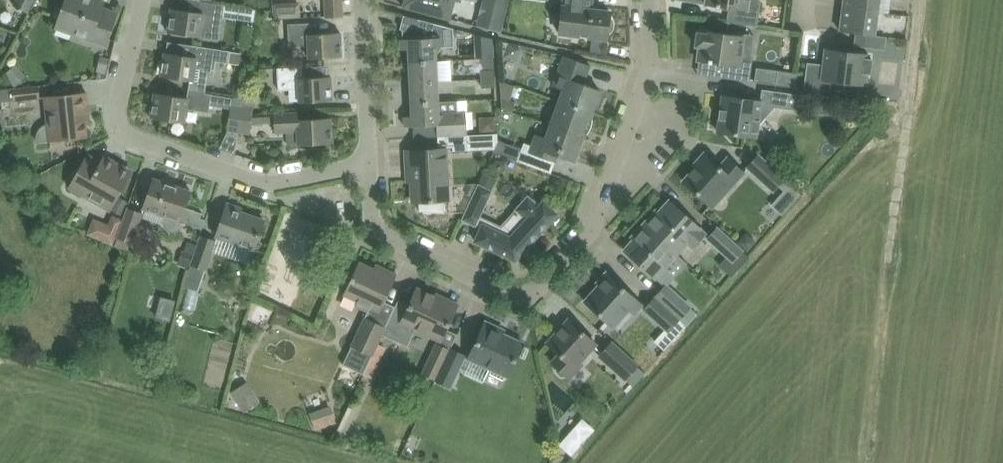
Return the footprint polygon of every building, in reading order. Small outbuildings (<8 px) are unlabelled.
[(13,5),(28,12),(33,0),(15,0),(13,5)] [(63,6),(56,8),(54,15),(58,21),(56,27),(106,43),(116,13),(101,7),(103,1),(101,0),(65,0),(63,6)] [(167,31),(187,34),(200,36),(219,38),(221,26),(223,15),(224,4),(215,3),(199,0),(197,11),(171,7),(167,31)] [(326,16),(342,15),(341,0),(326,0),(326,16)] [(414,9),(450,19),(454,0),(416,0),(414,9)] [(477,25),(502,30),(509,0),(483,0),(477,25)] [(558,24),(558,27),(559,28),(559,32),(587,36),(592,37),(604,38),(607,38),(607,33),(608,33),(611,30),(613,27),(613,23),(612,20),(610,17),(610,16),(610,11),(588,9),(589,3),(591,3),(591,0),(564,0),(563,5),(562,5),(561,17),(560,18),(558,20),(558,24)] [(705,4),(731,8),(729,21),(757,25),(760,2),(748,0),(706,0),(705,4)] [(843,7),(877,11),(879,0),(844,0),(843,7)] [(224,4),(223,15),(233,16),(235,6),(224,4)] [(843,7),(840,30),(874,35),(877,11),(843,7)] [(408,48),(409,62),(439,60),(439,47),(441,47),(441,45),(453,44),(452,27),(420,18),(415,38),(400,39),(401,49),(408,48)] [(313,22),(293,23),(288,23),(289,46),(308,45),(309,58),(342,56),(340,32),(314,33),(313,22)] [(744,35),(702,29),(701,33),(697,32),(696,45),(700,46),(698,60),(723,64),(721,77),(749,81),(752,58),(741,56),(744,35)] [(592,40),(590,52),(602,54),(604,42),(592,40)] [(157,72),(161,73),(161,75),(180,78),(193,80),(195,68),(204,69),(206,58),(228,62),(229,50),(212,47),(192,44),(190,55),(164,52),(163,59),(159,59),(157,72)] [(480,46),(480,57),(494,56),(493,46),(480,46)] [(803,88),(830,92),(831,80),(865,85),(866,73),(870,73),(872,60),(868,59),(869,55),(825,49),(823,64),(807,62),(803,88)] [(100,55),(96,71),(106,74),(110,58),(100,55)] [(563,89),(558,101),(593,113),(592,112),(600,90),(583,84),(590,65),(562,55),(552,85),(563,89)] [(439,60),(409,62),(410,82),(440,80),(439,60)] [(303,66),(283,67),(278,67),(279,79),(288,78),(289,89),(298,89),(299,101),(312,101),(332,100),(331,76),(304,77),(303,66)] [(778,70),(756,67),(754,81),(776,84),(778,70)] [(481,70),(481,78),(494,78),(494,69),(481,70)] [(494,78),(481,78),(482,87),(495,86),(494,78)] [(440,80),(410,82),(411,102),(441,101),(441,99),(440,80)] [(500,98),(510,100),(515,85),(500,80),(500,98)] [(0,88),(0,101),(13,100),(40,97),(38,84),(12,87),(0,88)] [(234,84),(232,96),(243,98),(244,95),(245,85),(234,84)] [(717,131),(737,134),(756,136),(758,126),(774,107),(797,110),(799,94),(762,88),(760,100),(722,95),(717,131)] [(187,97),(174,95),(154,92),(150,117),(184,122),(186,108),(195,110),(196,108),(208,110),(210,93),(188,90),(187,97)] [(44,96),(47,124),(44,125),(42,125),(41,126),(40,128),(38,129),(37,130),(37,132),(36,134),(36,136),(35,137),(35,139),(36,141),(36,142),(49,140),(87,136),(85,110),(88,110),(86,91),(44,96)] [(243,98),(242,106),(253,108),(255,98),(252,95),(248,94),(244,95),(243,98)] [(227,95),(225,108),(230,109),(231,104),(242,106),(243,98),(232,96),(227,95)] [(832,115),(835,99),(811,95),(809,111),(832,115)] [(441,101),(411,102),(411,115),(404,116),(405,126),(437,124),(437,136),(452,135),(467,135),(466,109),(457,109),(457,99),(441,99),(441,101)] [(558,101),(549,125),(584,138),(586,133),(583,132),(585,128),(587,129),(593,113),(558,101)] [(230,110),(227,129),(238,131),(242,106),(231,104),(230,109),(230,110)] [(865,105),(850,112),(856,124),(870,117),(865,105)] [(242,106),(238,131),(250,133),(251,121),(274,120),(275,131),(297,130),(298,144),(332,142),(331,117),(298,119),(298,112),(252,115),(253,108),(242,106)] [(495,117),(480,117),(481,132),(495,132),(495,117)] [(534,132),(528,151),(555,161),(558,155),(575,161),(583,138),(584,139),(584,138),(549,125),(545,136),(534,132)] [(467,135),(452,135),(452,151),(468,151),(467,135)] [(498,139),(492,151),(516,159),(521,147),(498,139)] [(446,148),(406,150),(407,172),(411,172),(413,201),(419,201),(419,211),(445,213),(444,200),(471,199),(478,183),(448,184),(446,148)] [(87,153),(77,171),(68,187),(110,210),(121,190),(131,173),(121,167),(123,165),(104,154),(100,161),(87,153)] [(683,180),(698,193),(708,203),(719,191),(723,194),(744,172),(727,157),(719,166),(706,154),(683,180)] [(759,155),(748,167),(773,190),(784,178),(759,155)] [(484,172),(480,182),(492,188),(497,178),(484,172)] [(153,181),(146,200),(143,209),(164,216),(163,217),(162,219),(162,222),(164,225),(165,228),(168,230),(171,231),(175,230),(177,229),(179,228),(181,226),(182,224),(183,222),(202,228),(205,219),(201,217),(202,213),(185,207),(190,189),(165,181),(163,185),(153,181)] [(471,199),(470,201),(461,219),(476,226),(477,224),(482,226),(475,241),(508,256),(510,252),(509,249),(517,247),(517,251),(520,254),(554,217),(553,210),(543,201),(540,205),(527,194),(514,208),(500,224),(480,215),(492,188),(479,183),(478,183),(471,199)] [(128,200),(120,196),(112,210),(120,215),(128,200)] [(656,210),(643,224),(677,254),(677,253),(687,242),(692,247),(705,233),(700,228),(684,213),(669,199),(658,212),(656,210)] [(228,202),(221,221),(216,236),(253,249),(264,219),(234,208),(235,204),(228,202)] [(127,208),(117,236),(114,246),(128,251),(131,241),(132,242),(142,213),(127,208)] [(109,223),(102,240),(112,244),(123,218),(112,214),(109,223)] [(624,249),(639,263),(655,277),(658,275),(669,286),(688,264),(677,253),(677,254),(643,224),(631,237),(633,239),(624,249)] [(717,227),(707,238),(732,260),(742,250),(717,227)] [(190,267),(189,269),(187,274),(202,280),(216,241),(201,235),(198,243),(195,252),(195,253),(190,267)] [(738,243),(748,251),(757,240),(751,236),(743,237),(738,243)] [(195,252),(198,243),(189,239),(186,249),(195,252)] [(190,267),(195,253),(183,250),(179,263),(190,267)] [(351,346),(343,364),(363,373),(372,355),(378,343),(391,314),(381,309),(387,296),(395,278),(373,268),(359,261),(350,279),(343,293),(358,300),(355,304),(368,310),(351,346)] [(584,301),(599,314),(610,323),(625,306),(634,314),(642,304),(606,272),(602,276),(605,278),(584,301)] [(666,284),(655,297),(687,326),(699,313),(666,284)] [(417,288),(408,306),(401,321),(415,327),(414,330),(428,337),(430,334),(441,339),(456,307),(417,288)] [(687,326),(655,297),(644,309),(676,338),(687,326)] [(551,362),(566,375),(567,376),(596,343),(569,318),(547,342),(559,353),(551,362)] [(477,339),(468,358),(489,368),(484,379),(502,387),(507,376),(515,360),(523,342),(493,328),(495,325),(486,321),(477,339)] [(422,373),(434,378),(448,348),(436,342),(422,373)] [(599,355),(625,378),(632,385),(636,381),(638,382),(646,373),(612,342),(599,355)] [(372,355),(363,373),(371,377),(386,347),(378,343),(372,355)] [(450,348),(436,379),(451,386),(465,355),(450,348)] [(236,371),(234,379),(240,381),(242,372),(236,371)] [(248,380),(232,391),(247,411),(263,400),(248,380)] [(334,405),(312,408),(315,428),(337,425),(334,405)] [(572,429),(560,442),(573,453),(584,441),(572,429)]
